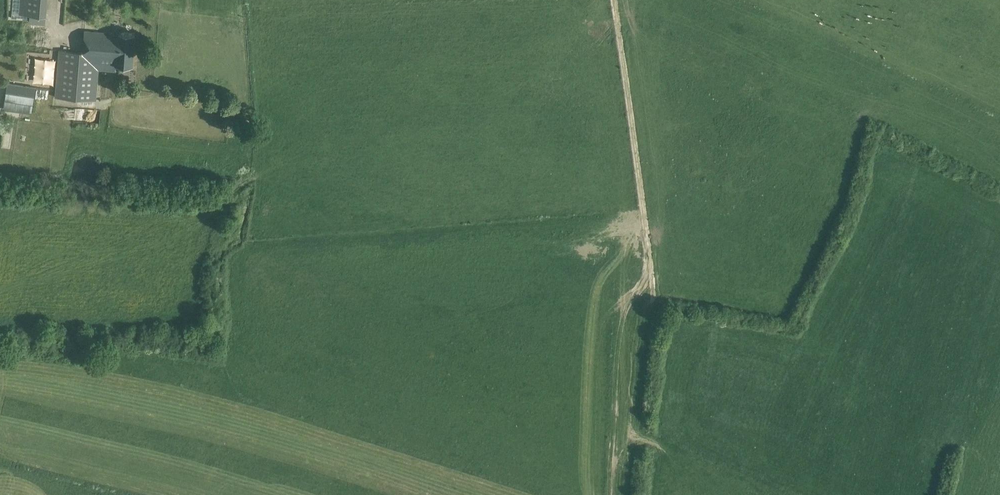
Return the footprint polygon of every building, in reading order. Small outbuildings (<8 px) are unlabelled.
[(19,14),(45,16),(47,0),(21,0),(19,14)] [(135,33),(119,32),(119,34),(84,31),(83,41),(82,52),(59,50),(56,97),(95,100),(98,69),(114,70),(115,64),(122,65),(132,66),(135,33)] [(34,86),(7,82),(3,108),(30,112),(34,86)]
